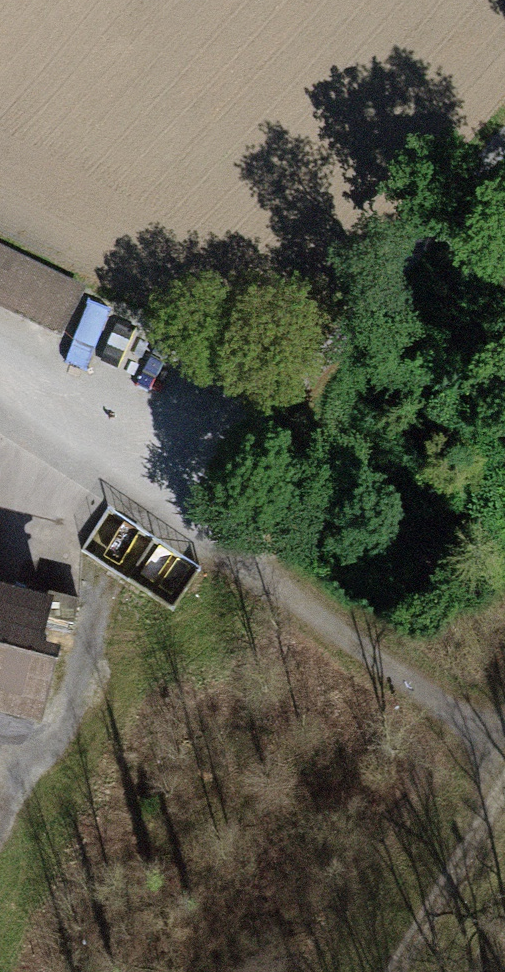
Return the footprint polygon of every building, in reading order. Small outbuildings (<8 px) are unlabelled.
[(0,248),(0,310),(61,341),(86,290),(0,248)] [(41,726),(60,648),(42,643),(54,598),(0,585),(0,716),(41,726)]
